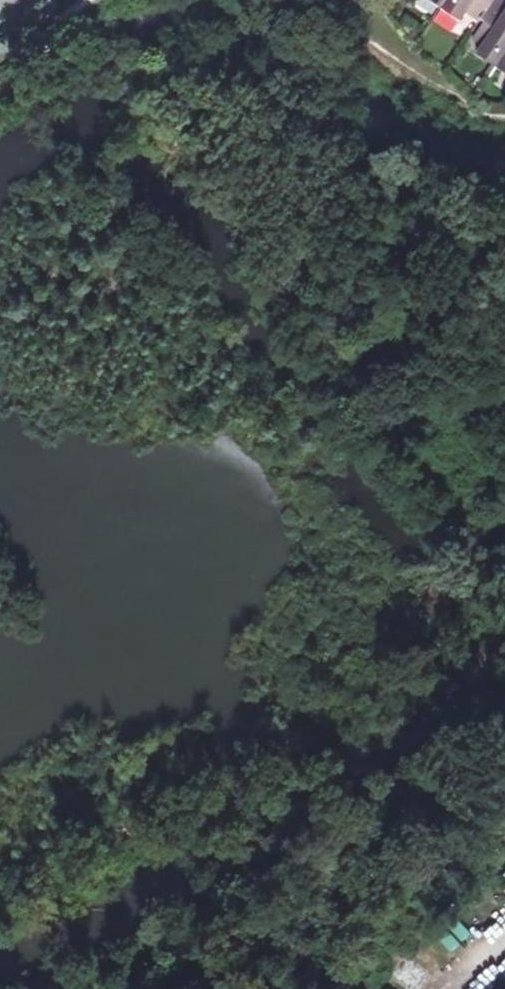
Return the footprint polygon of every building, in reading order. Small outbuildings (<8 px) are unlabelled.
[(461,20),(466,13),(479,22),(481,18),(485,20),(473,39),(481,44),(476,52),(504,72),(504,2),(502,0),(430,0),(461,20)] [(363,20),(378,18),(376,2),(362,4),(363,20)] [(403,14),(395,27),(414,38),(422,25),(403,14)]
